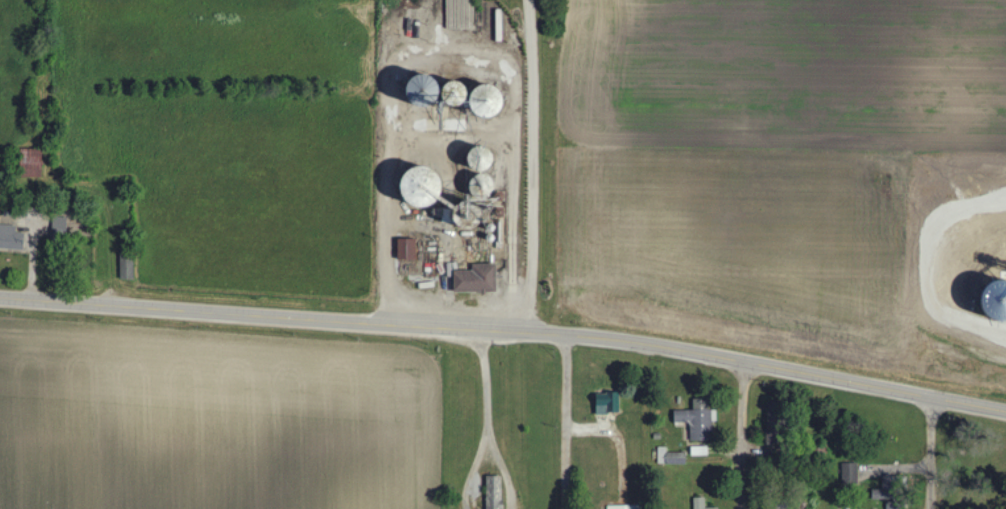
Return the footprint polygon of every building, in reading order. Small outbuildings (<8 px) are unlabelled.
[(392,70),(387,98),(497,119),(503,90),(392,70)] [(491,199),(495,179),(489,177),(494,151),(459,144),(455,165),(466,167),(462,187),(474,189),(473,195),(491,199)] [(50,150),(27,151),(29,179),(51,178),(50,150)] [(73,237),(74,217),(57,216),(56,236),(73,237)] [(20,227),(0,226),(0,250),(28,251),(29,234),(19,233),(20,227)] [(415,260),(416,239),(395,238),(394,260),(415,260)] [(138,257),(124,257),(124,280),(137,280),(138,257)] [(494,292),(493,264),(469,265),(469,271),(450,271),(451,293),(494,292)] [(617,394),(593,393),(593,414),(616,414),(617,394)] [(672,424),(688,423),(689,441),(710,441),(710,400),(691,400),(692,411),(672,411),(672,424)] [(657,464),(684,465),(684,454),(666,453),(666,448),(658,448),(657,464)] [(706,448),(689,448),(690,456),(707,456),(706,448)] [(840,464),(841,484),(857,484),(856,464),(840,464)] [(485,477),(484,508),(501,508),(501,477),(485,477)] [(705,499),(693,499),(693,508),(705,508),(705,499)]
